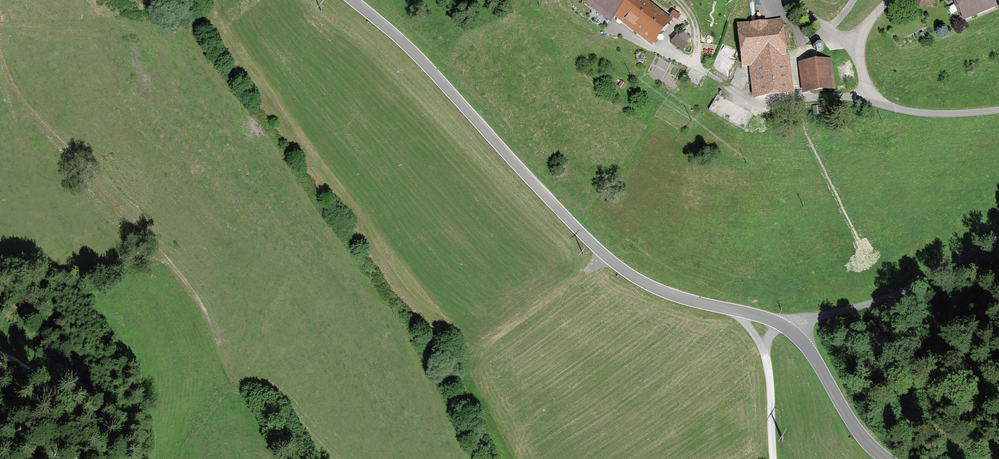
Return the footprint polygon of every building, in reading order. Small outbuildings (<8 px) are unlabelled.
[(610,23),(615,17),(653,46),(673,20),(647,0),(580,0),(610,23)] [(922,9),(937,5),(936,0),(919,0),(922,9)] [(966,22),(998,9),(998,0),(957,0),(966,22)] [(788,20),(739,25),(744,69),(751,68),(755,100),(796,95),(788,20)] [(679,33),(673,40),(683,49),(690,41),(679,33)] [(832,57),(799,63),(805,94),(837,89),(832,57)]
